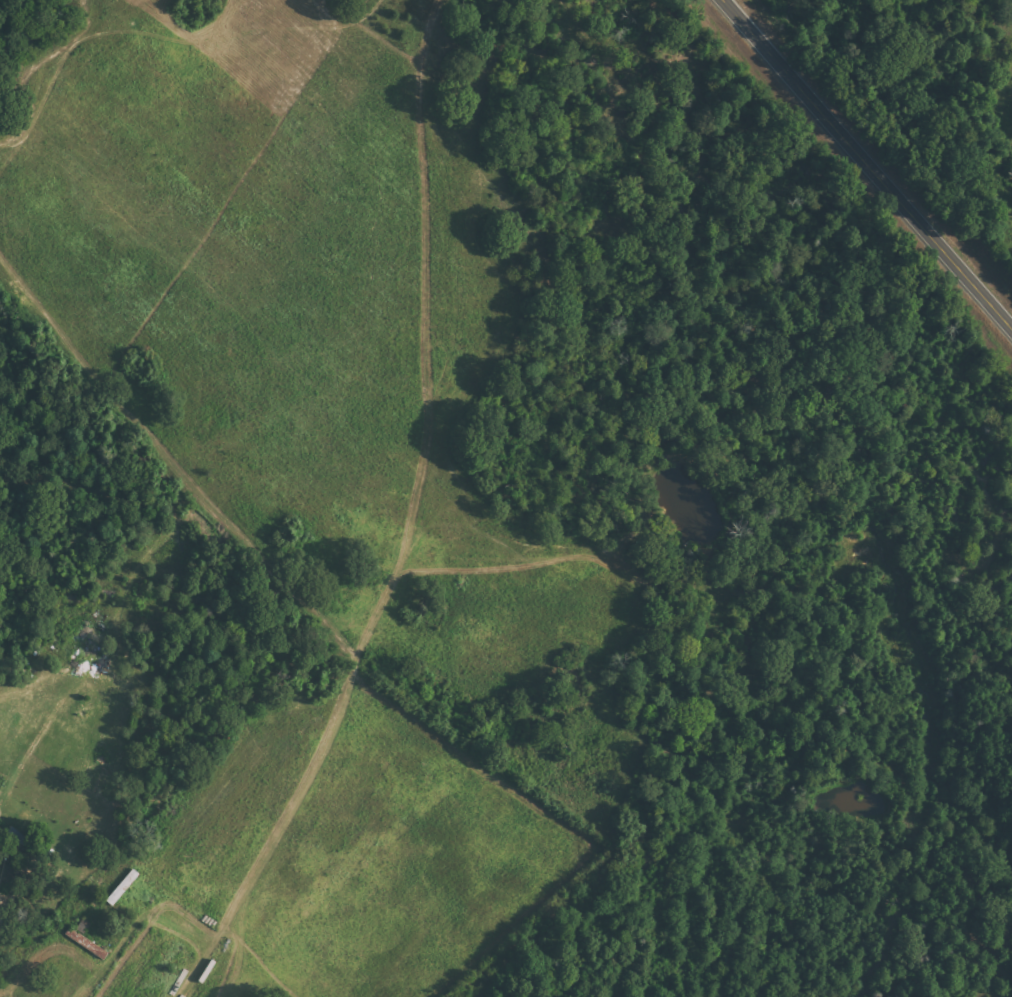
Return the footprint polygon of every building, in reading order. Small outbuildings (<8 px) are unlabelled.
[(100,960),(106,953),(81,936),(89,924),(81,919),(73,931),(68,928),(63,935),(100,960)]
